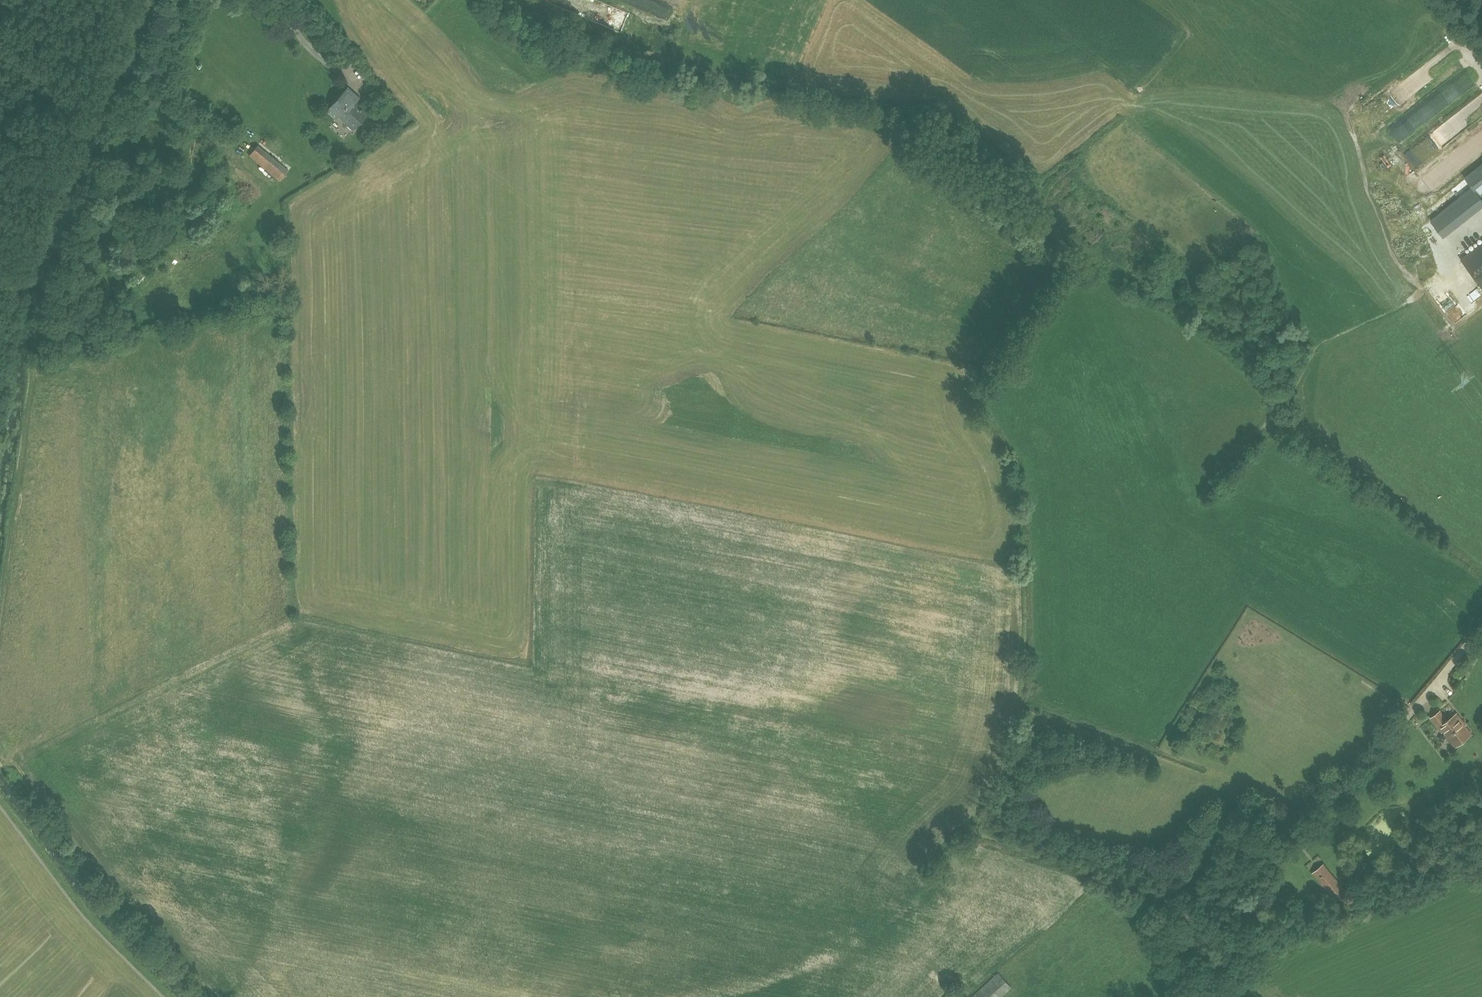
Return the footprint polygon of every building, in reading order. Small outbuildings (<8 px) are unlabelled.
[(353,129),(370,111),(357,100),(359,97),(348,87),(327,109),(336,118),(338,116),(353,129)] [(280,181),(289,170),(258,144),(249,155),(280,181)] [(233,158),(228,163),(232,168),(237,163),(233,158)] [(1467,178),(1473,186),(1480,195),(1481,194),(1481,166),(1467,178)] [(1462,261),(1481,286),(1481,245),(1462,261)] [(1443,731),(1456,746),(1472,733),(1461,720),(1461,719),(1457,713),(1448,721),(1440,711),(1432,718),(1442,731),(1443,731)] [(1349,895),(1323,863),(1312,873),(1337,904),(1349,895)] [(1000,972),(971,996),(1000,996),(1012,986),(1000,972)]
